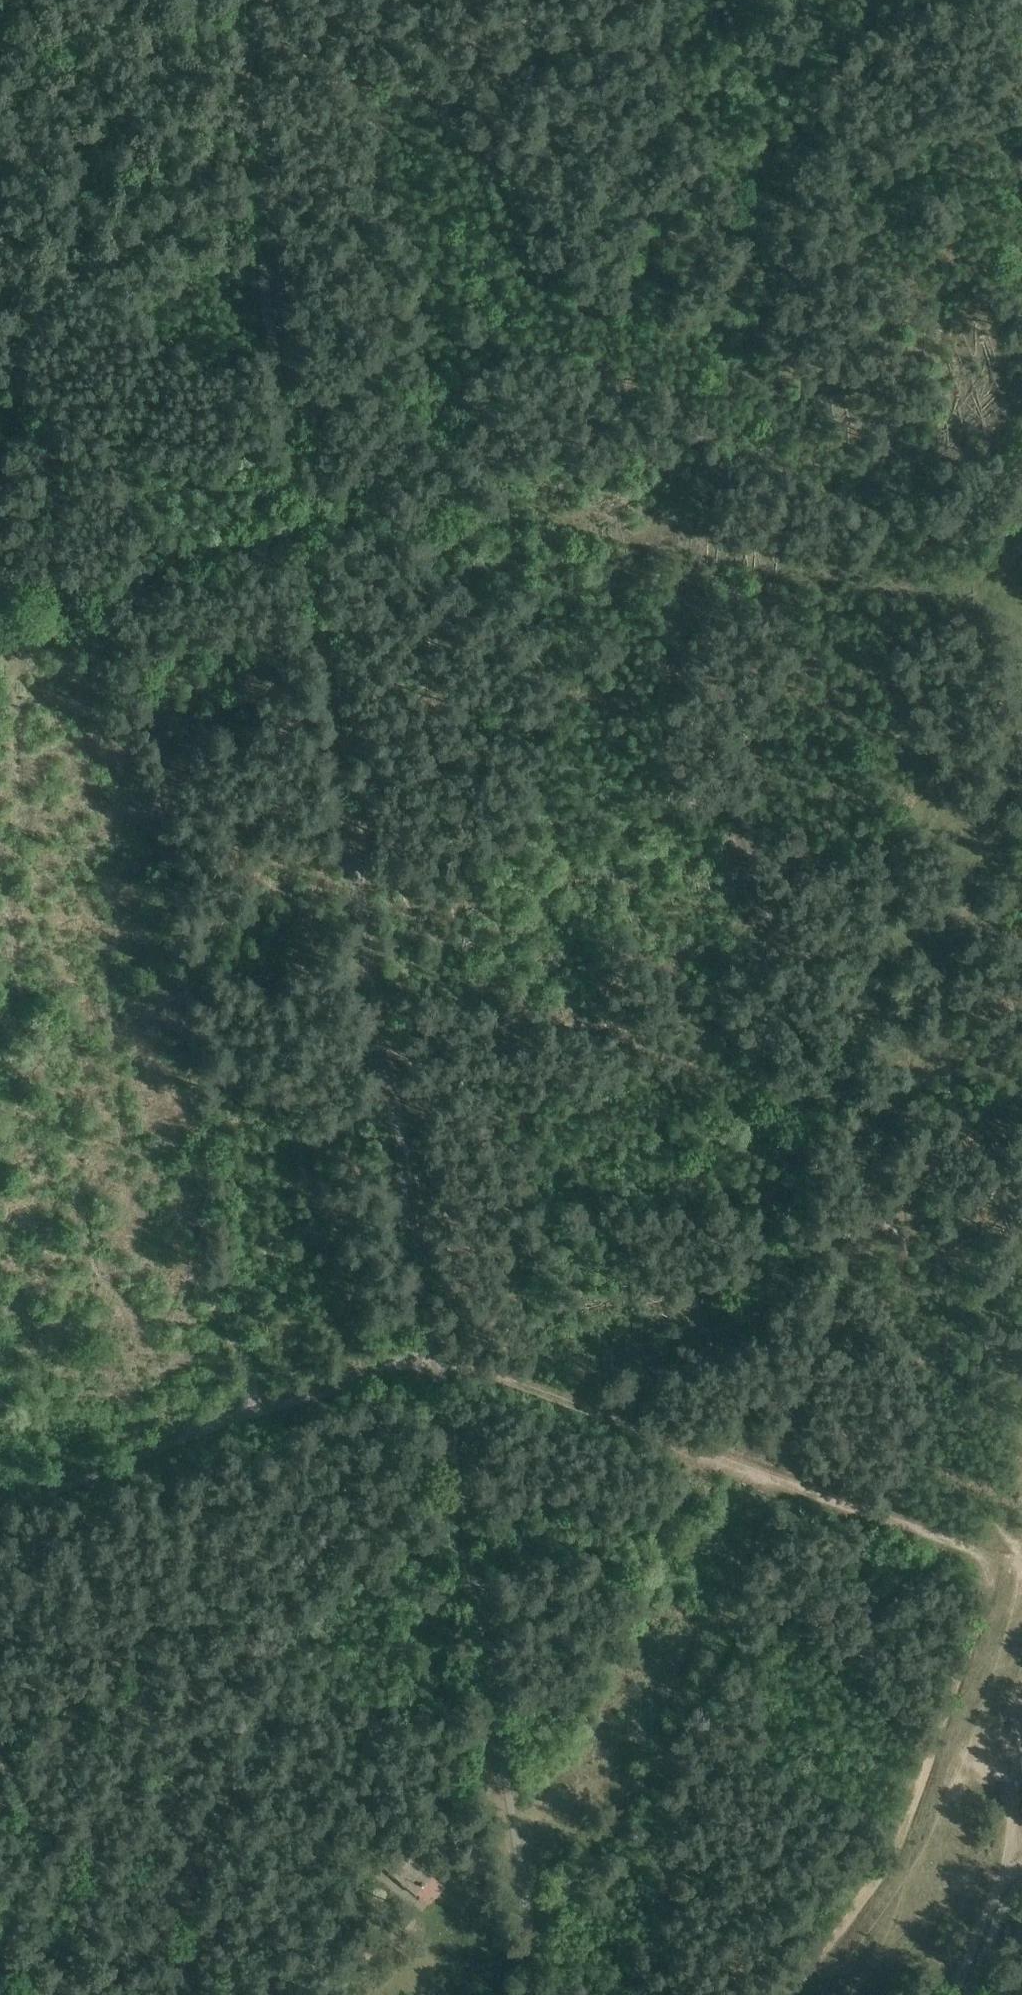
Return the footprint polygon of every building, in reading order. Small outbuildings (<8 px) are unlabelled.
[(433,1876),(400,1848),(384,1866),(417,1894),(433,1876)]
